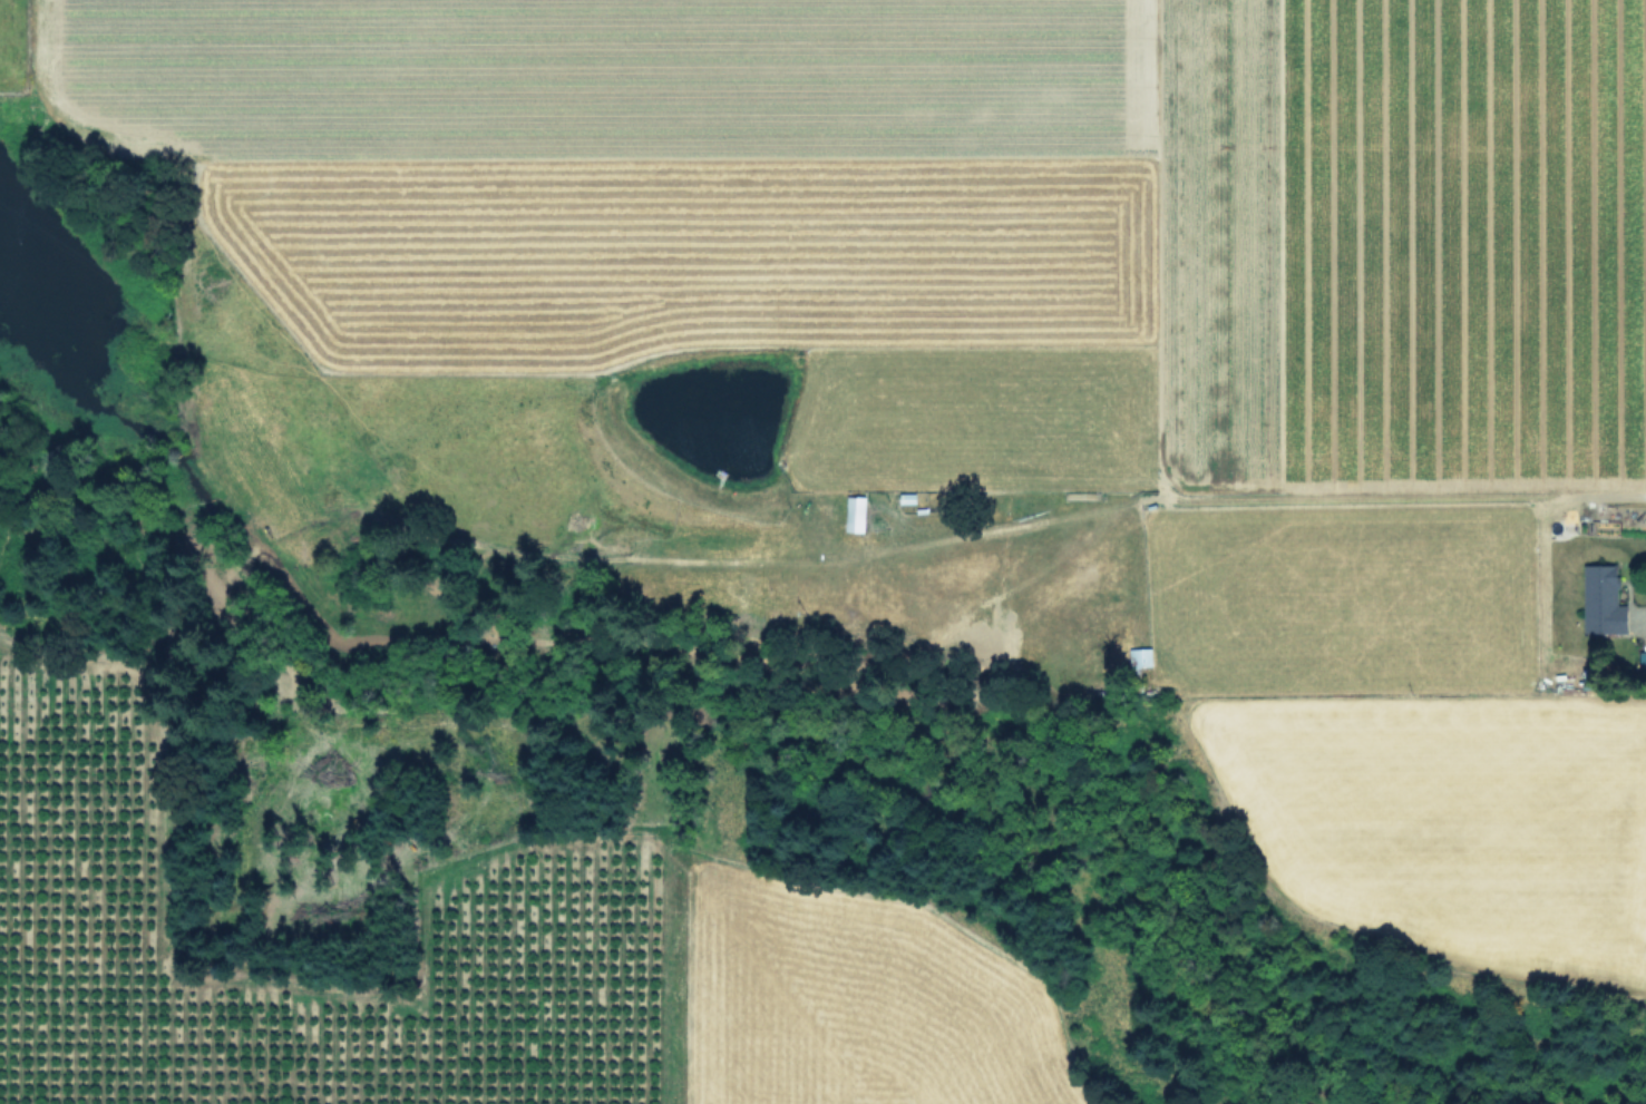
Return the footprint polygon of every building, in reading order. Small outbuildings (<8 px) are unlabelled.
[(896,502),(913,502),(913,492),(897,492),(896,502)] [(843,530),(862,531),(863,495),(844,495),(843,530)] [(1581,631),(1624,631),(1624,603),(1616,603),(1616,574),(1613,574),(1614,564),(1582,564),(1581,631)] [(1150,665),(1149,647),(1128,647),(1129,666),(1150,665)] [(1637,650),(1636,672),(1645,672),(1645,650),(1637,650)]
